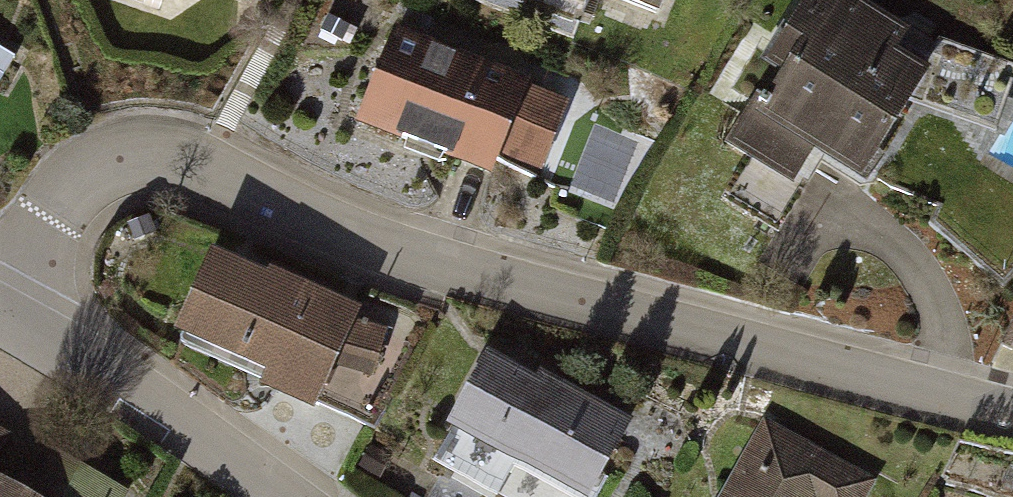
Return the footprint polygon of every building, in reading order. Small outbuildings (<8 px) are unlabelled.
[(656,20),(664,0),(604,0),(656,20)] [(850,0),(814,0),(770,69),(789,80),(771,110),(758,102),(730,147),(793,186),(811,156),(860,187),(930,76),(896,56),(908,37),(850,0)] [(528,82),(388,28),(348,131),(490,185),(501,158),(541,174),(568,104),(526,88),(528,82)] [(0,59),(0,94),(16,68),(0,59)] [(386,333),(355,324),(359,315),(336,304),(269,274),(265,282),(209,257),(172,339),(264,380),(258,393),(312,417),(322,394),(364,407),(386,333)] [(483,358),(442,433),(561,496),(597,496),(635,426),(540,375),(534,385),(483,358)] [(760,420),(718,496),(870,496),(877,483),(760,420)] [(0,429),(0,457),(12,436),(0,429)] [(0,483),(0,496),(26,496),(0,483)]
